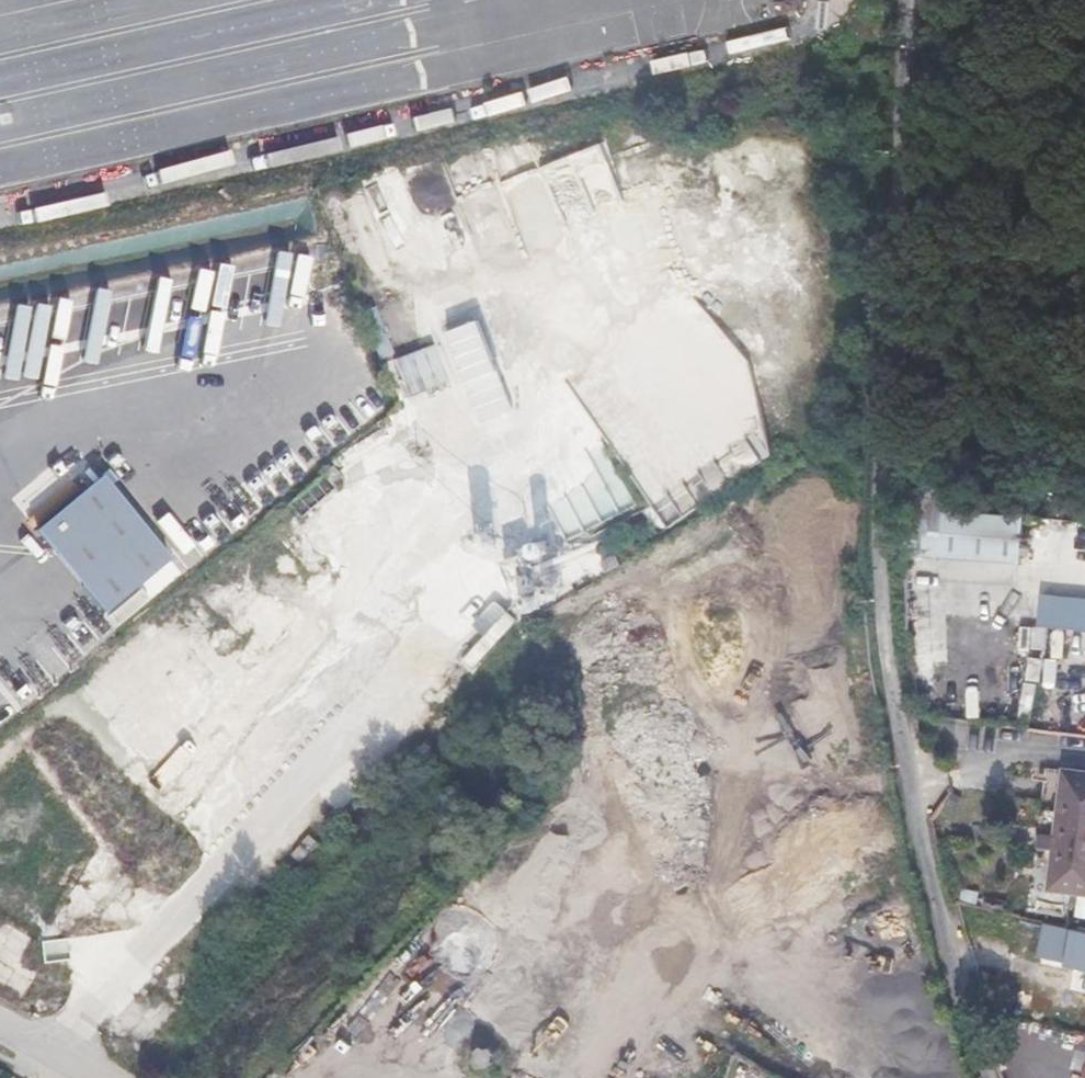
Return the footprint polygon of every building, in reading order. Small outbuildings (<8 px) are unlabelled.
[(449,334),(479,408),(508,396),(478,322),(449,334)] [(407,398),(447,383),(433,345),(393,360),(407,398)] [(99,481),(34,536),(103,618),(168,562),(99,481)] [(912,559),(1022,562),(1023,503),(914,500),(912,559)] [(241,632),(283,596),(254,562),(212,598),(241,632)] [(1067,771),(1053,882),(1034,879),(1031,908),(1073,913),(1076,891),(1084,892),(1084,773),(1067,771)] [(15,975),(55,948),(29,910),(26,912),(16,896),(25,890),(16,877),(0,887),(0,953),(15,975)] [(1043,921),(1037,955),(1084,965),(1084,930),(1043,921)]
